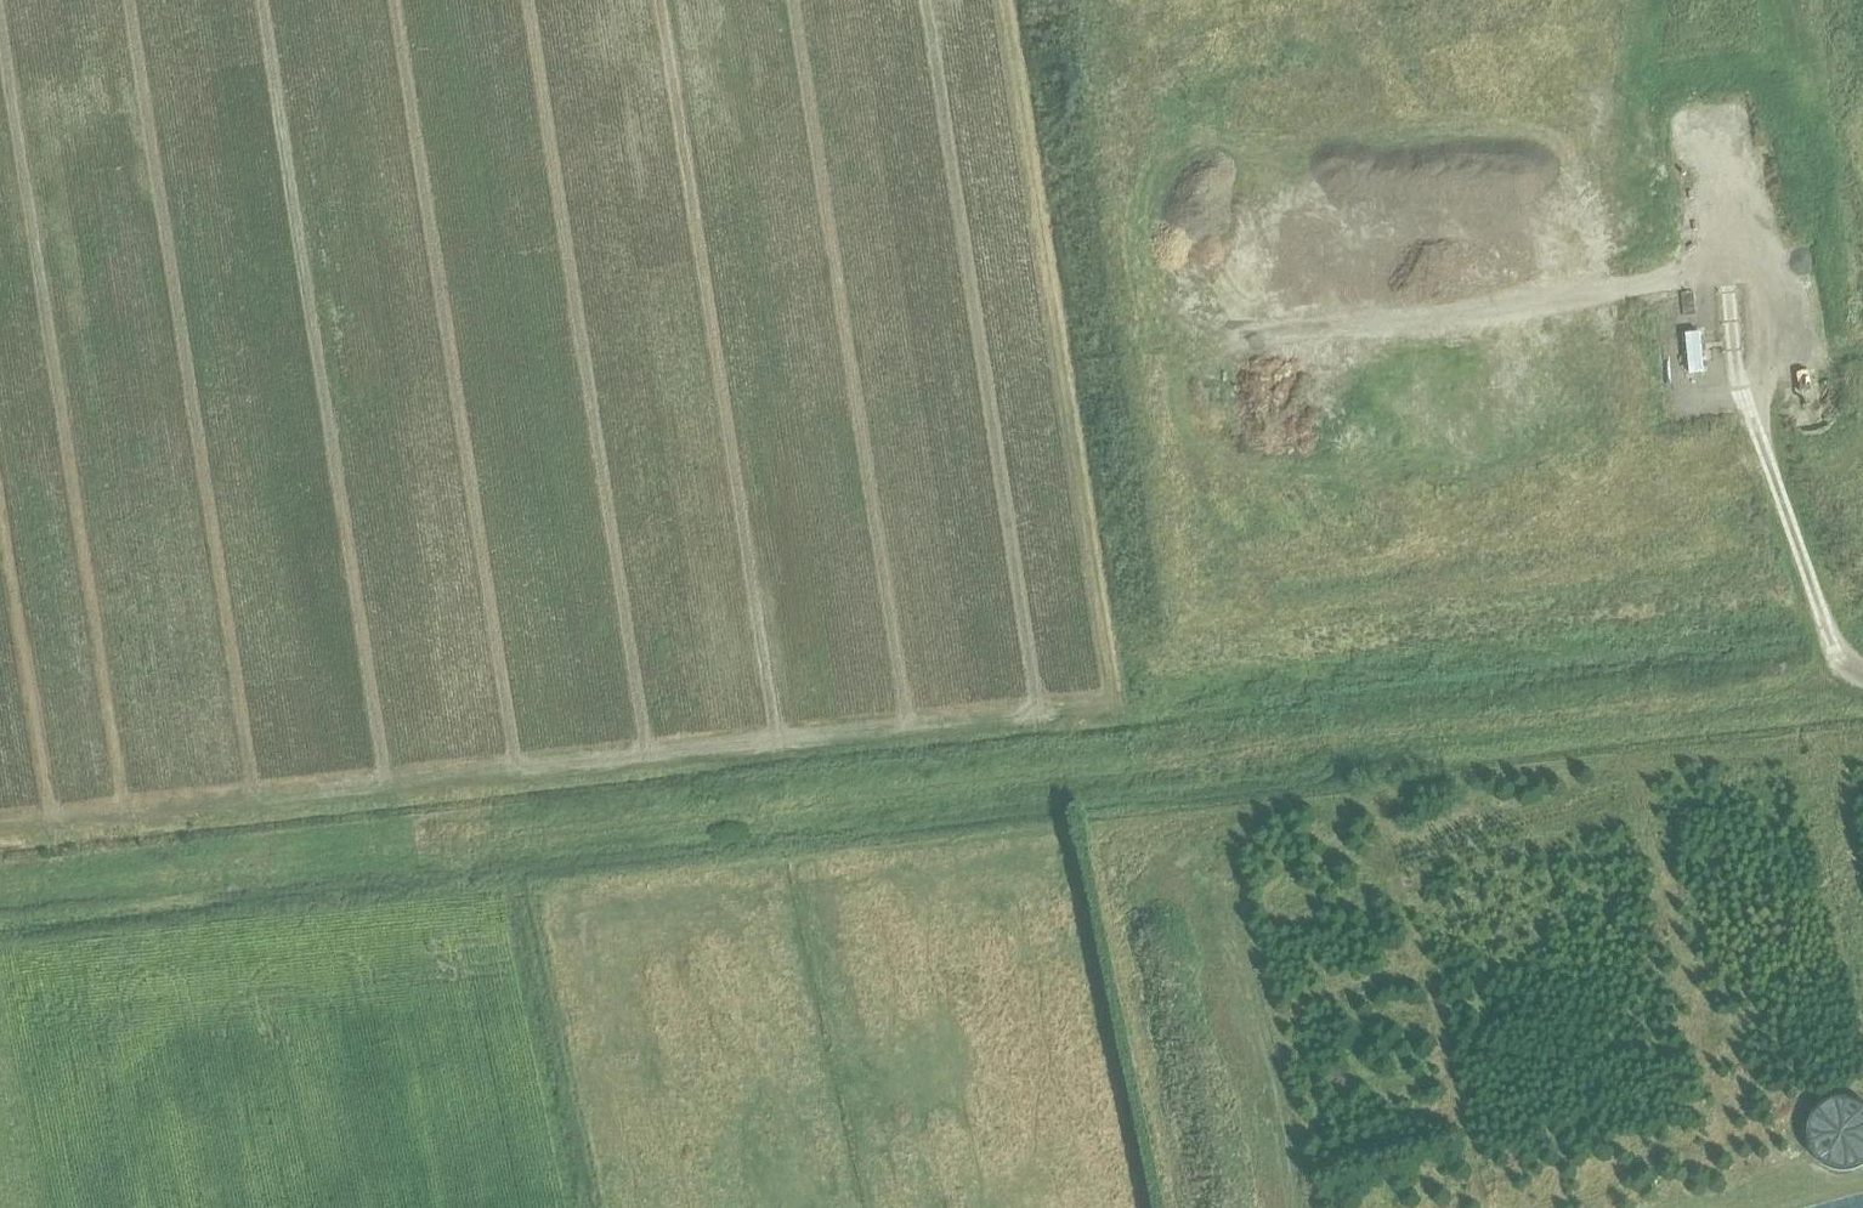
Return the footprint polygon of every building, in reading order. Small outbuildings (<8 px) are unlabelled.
[(1807,185),(1835,183),(1834,171),(1806,173),(1807,185)] [(1701,333),(1687,334),(1690,373),(1704,371),(1701,333)]
